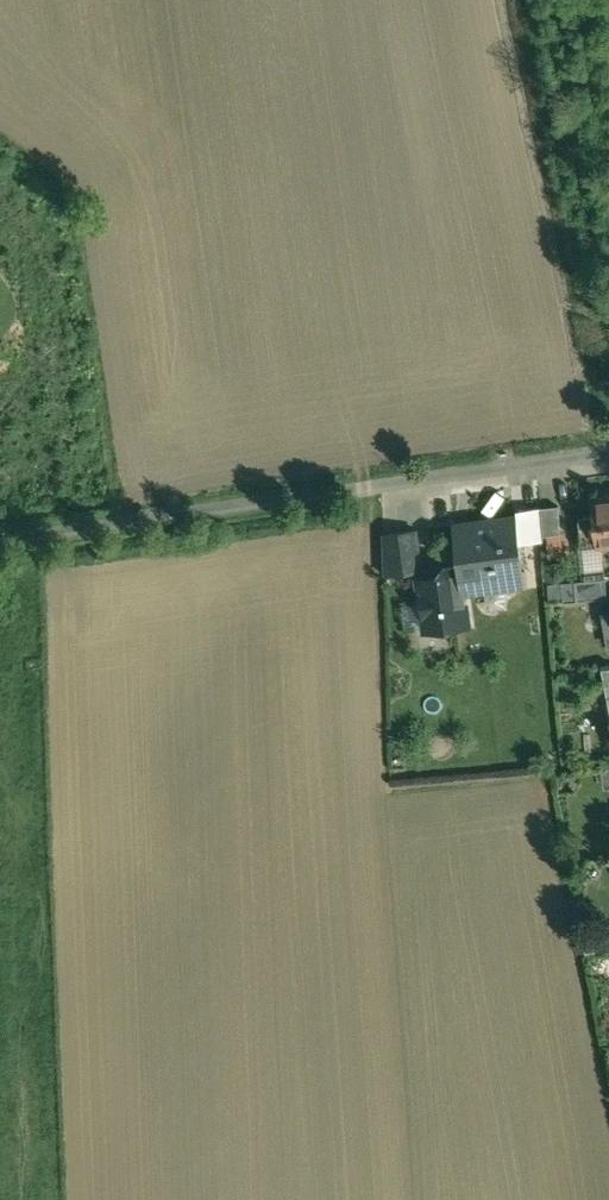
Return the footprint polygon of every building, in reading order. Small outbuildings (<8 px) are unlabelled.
[(593,501),(594,514),(579,516),(582,541),(597,539),(598,544),(608,543),(608,499),(593,501)] [(558,505),(541,507),(544,535),(547,535),(561,533),(558,505)] [(543,541),(539,508),(517,511),(521,544),(543,541)] [(516,517),(454,525),(454,530),(459,567),(463,593),(465,592),(464,587),(506,582),(505,577),(522,575),(523,585),(525,584),(516,517)] [(416,530),(384,534),(385,573),(421,568),(416,530)] [(547,535),(549,558),(564,557),(561,533),(547,535)] [(564,581),(562,563),(547,565),(548,583),(562,581),(564,581)] [(463,593),(459,567),(444,569),(436,577),(418,579),(425,630),(467,624),(463,593)] [(564,581),(562,581),(564,598),(564,601),(608,597),(606,577),(564,581)] [(548,583),(550,599),(564,598),(562,581),(548,583)] [(605,789),(608,788),(608,768),(601,769),(605,789)] [(598,932),(599,953),(608,952),(608,932),(598,932)]
